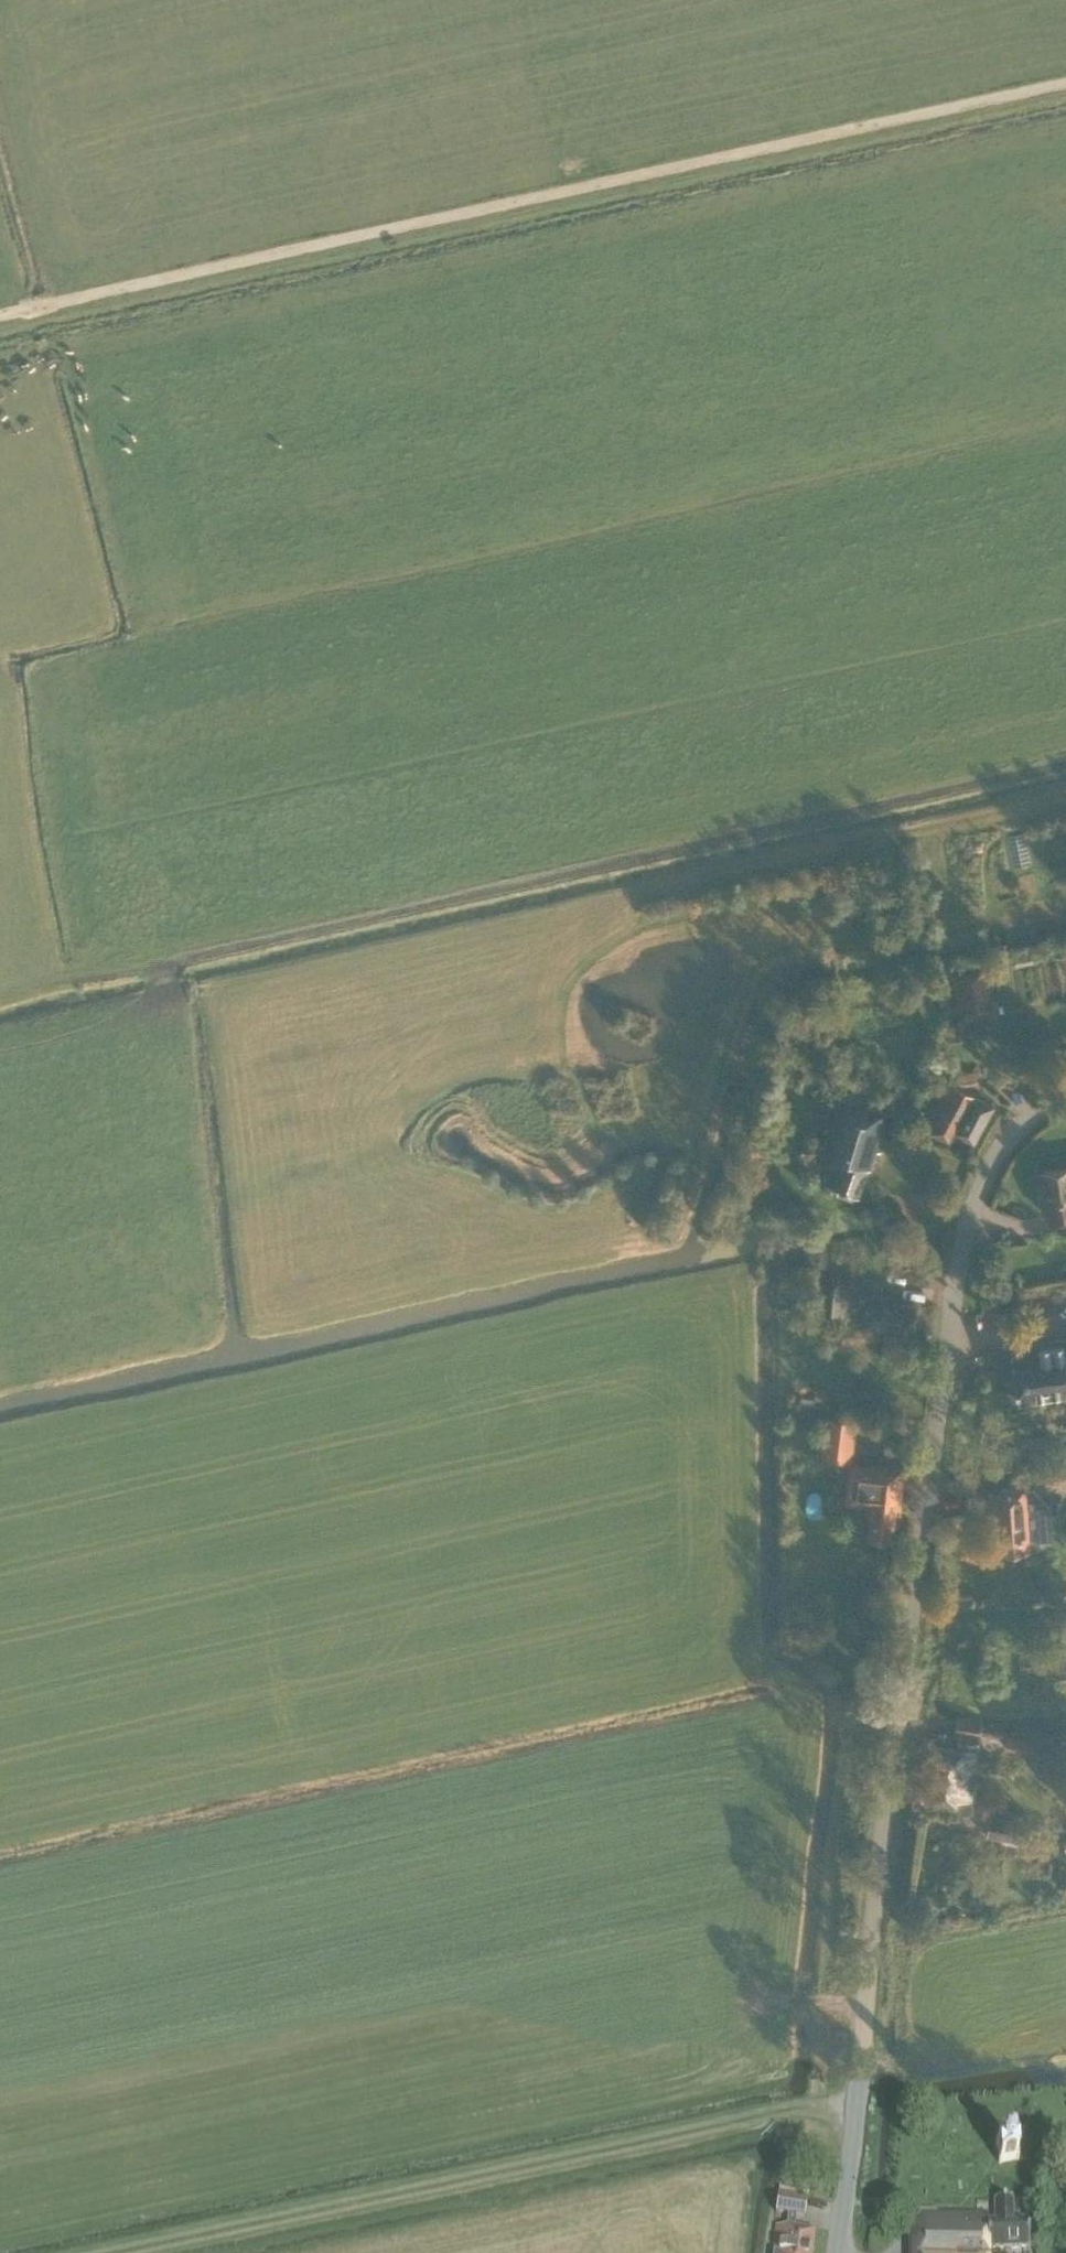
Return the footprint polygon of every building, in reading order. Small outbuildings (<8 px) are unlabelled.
[(801,1026),(785,1022),(782,1035),(798,1039),(801,1026)] [(961,1025),(947,1027),(949,1039),(963,1037),(961,1025)] [(993,1105),(947,1080),(922,1126),(949,1140),(953,1130),(973,1141),(993,1105)] [(891,1112),(834,1094),(814,1157),(832,1163),(826,1184),(857,1194),(865,1166),(869,1168),(875,1149),(879,1150),(891,1112)] [(803,1144),(800,1153),(810,1156),(813,1147),(803,1144)] [(1039,1170),(1046,1215),(1065,1212),(1065,1166),(1039,1170)] [(858,1277),(860,1261),(837,1258),(835,1274),(858,1277)] [(858,1277),(835,1274),(830,1309),(861,1313),(859,1327),(885,1330),(886,1325),(912,1329),(916,1304),(895,1301),(896,1296),(864,1292),(863,1294),(859,1294),(861,1277),(858,1277)] [(1024,1343),(1025,1352),(1010,1354),(1017,1401),(1065,1393),(1065,1337),(1024,1343)] [(856,1417),(825,1414),(820,1454),(852,1458),(856,1417)] [(904,1465),(849,1458),(843,1500),(866,1503),(865,1514),(869,1514),(866,1535),(891,1537),(894,1512),(898,1512),(904,1465)] [(1041,1462),(1046,1486),(1065,1483),(1065,1458),(1041,1462)] [(1035,1489),(1032,1485),(987,1489),(988,1511),(995,1510),(997,1527),(1001,1527),(1003,1548),(1028,1546),(1028,1538),(1052,1535),(1050,1506),(1035,1489)] [(1057,1664),(1058,1680),(1065,1679),(1065,1663),(1057,1664)] [(980,1717),(956,1714),(954,1729),(959,1730),(978,1732),(980,1717)] [(978,1732),(959,1730),(957,1747),(933,1744),(927,1799),(955,1802),(955,1807),(958,1811),(967,1812),(970,1809),(971,1804),(968,1798),(969,1799),(978,1732)] [(1027,1736),(1008,1733),(1006,1746),(1025,1749),(1027,1736)] [(986,1834),(1013,1839),(1018,1812),(991,1807),(986,1834)] [(1038,1825),(1017,1821),(1014,1837),(1036,1841),(1038,1825)] [(1014,2140),(995,2143),(998,2163),(1018,2160),(1014,2140)] [(778,2192),(775,2212),(787,2214),(785,2227),(776,2225),(772,2252),(811,2252),(813,2231),(793,2228),(795,2215),(804,2216),(807,2196),(778,2192)] [(1011,2197),(993,2198),(993,2221),(987,2221),(987,2212),(909,2213),(909,2252),(988,2252),(988,2247),(1028,2247),(1028,2220),(1012,2220),(1011,2197)]
